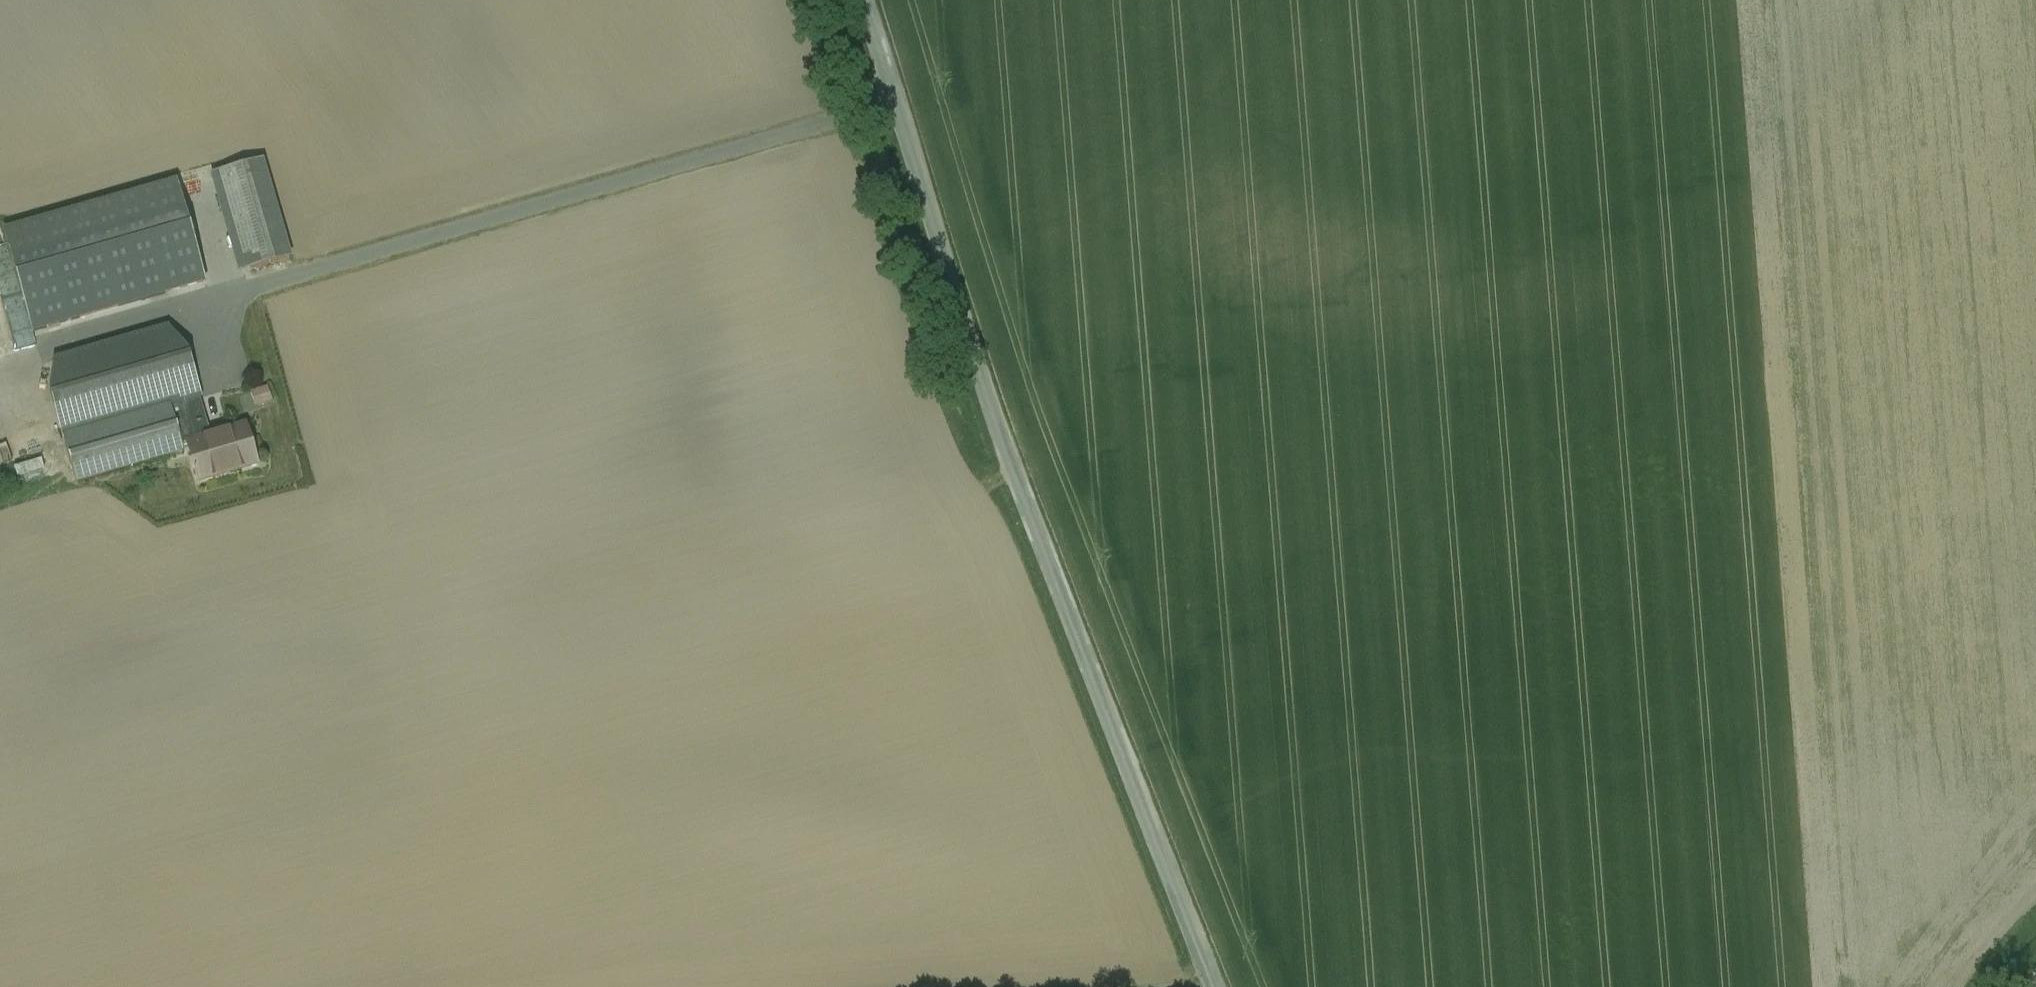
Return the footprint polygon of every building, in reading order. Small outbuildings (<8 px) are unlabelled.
[(261,163),(223,174),(251,270),(289,259),(261,163)] [(177,182),(4,232),(33,333),(206,284),(177,182)] [(19,350),(0,273),(0,355),(19,350)] [(56,361),(50,394),(189,354),(167,329),(56,361)] [(189,354),(50,394),(64,440),(180,406),(202,399),(189,354)] [(260,406),(278,402),(275,388),(257,392),(260,406)] [(188,444),(199,483),(257,466),(246,427),(213,437),(202,399),(180,406),(191,443),(188,444)] [(191,443),(180,406),(64,440),(77,484),(184,452),(182,446),(188,444),(191,443)]
